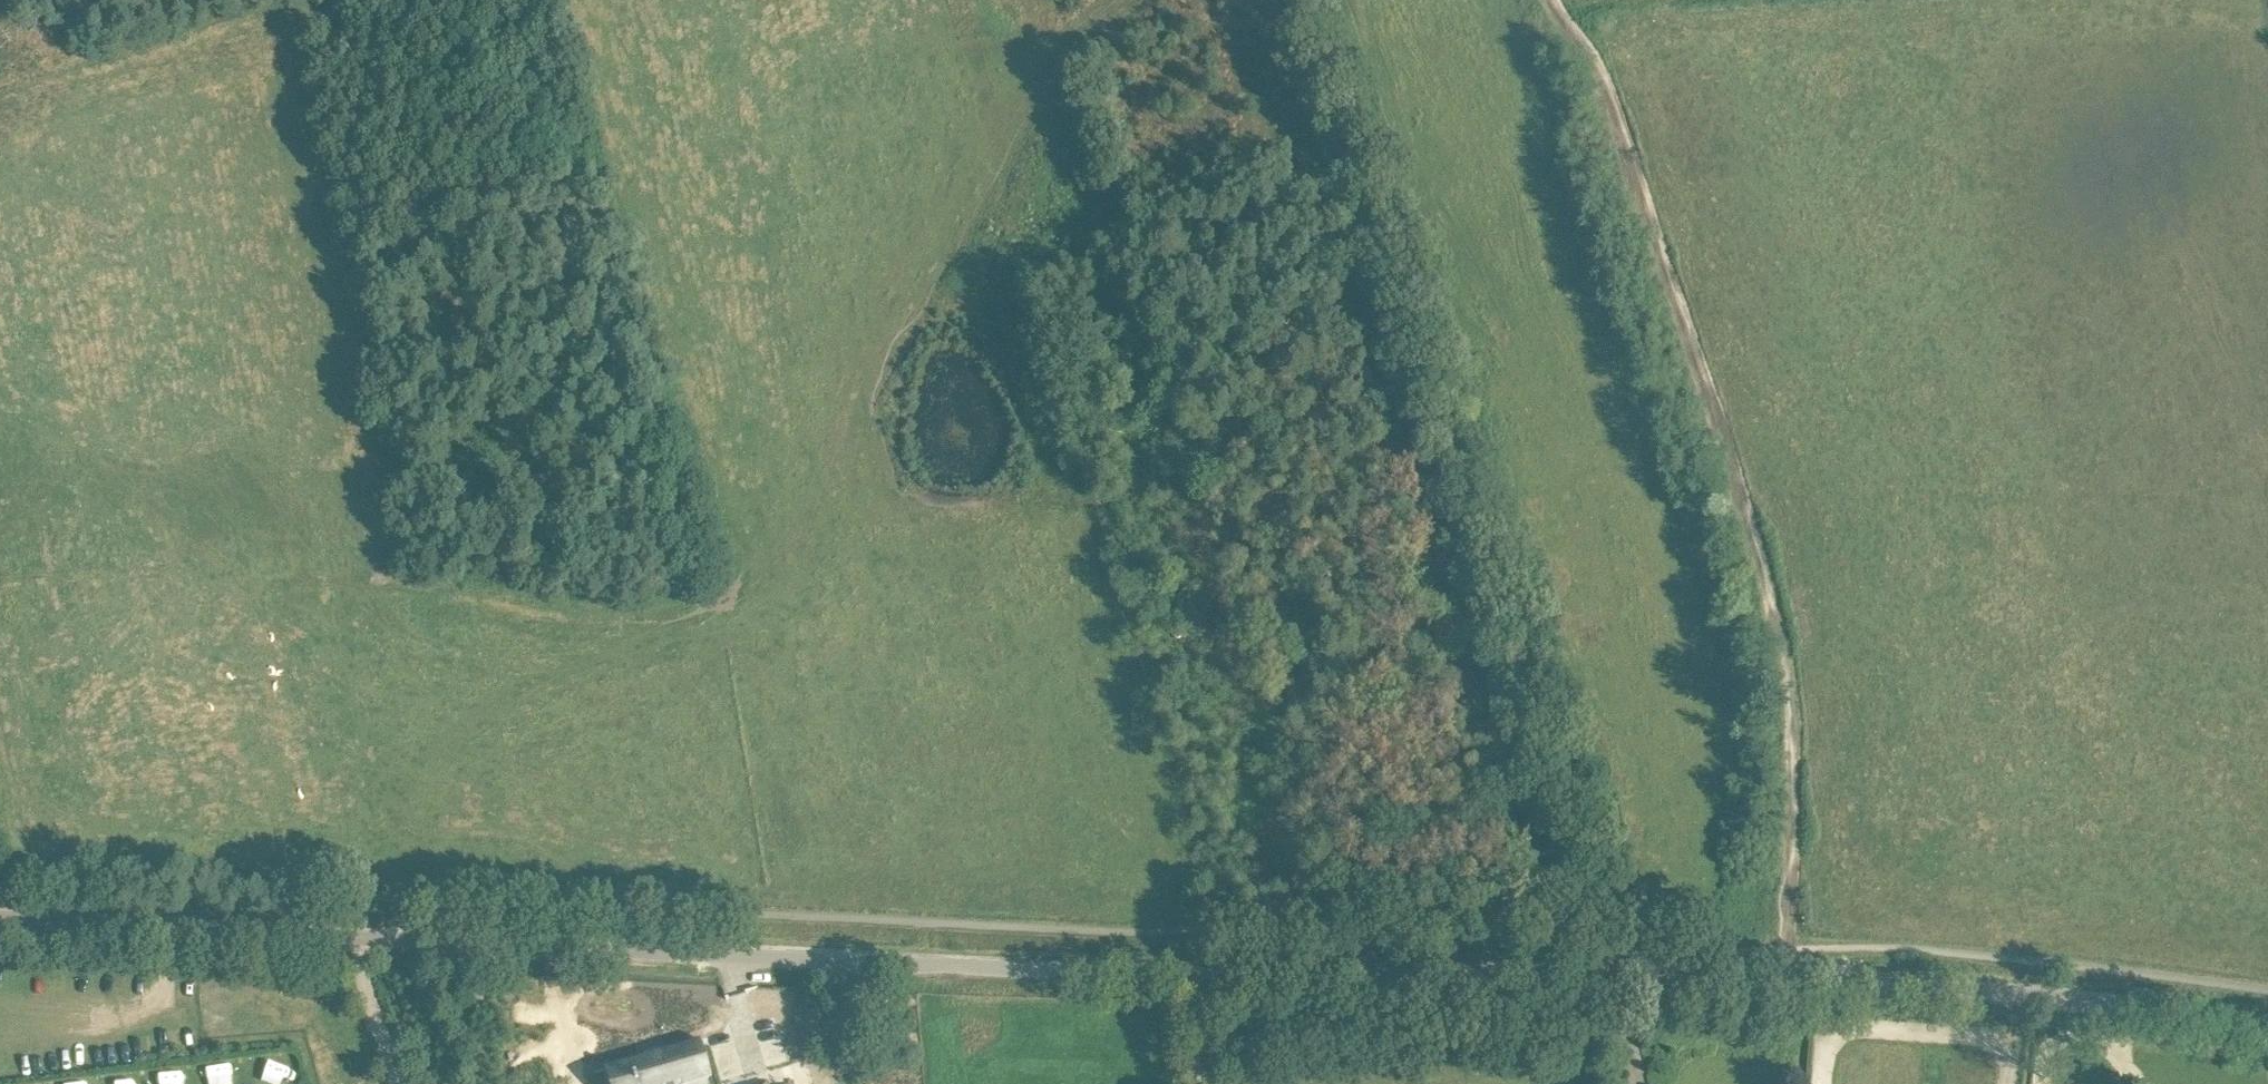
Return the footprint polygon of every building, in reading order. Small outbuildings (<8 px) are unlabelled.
[(608,1066),(613,1083),(681,1083),(706,1077),(707,1076),(696,1040),(608,1066)] [(205,1064),(206,1083),(232,1083),(231,1063),(205,1064)] [(182,1070),(158,1070),(158,1083),(182,1083),(182,1070)] [(128,1075),(106,1080),(106,1083),(130,1083),(128,1075)]
